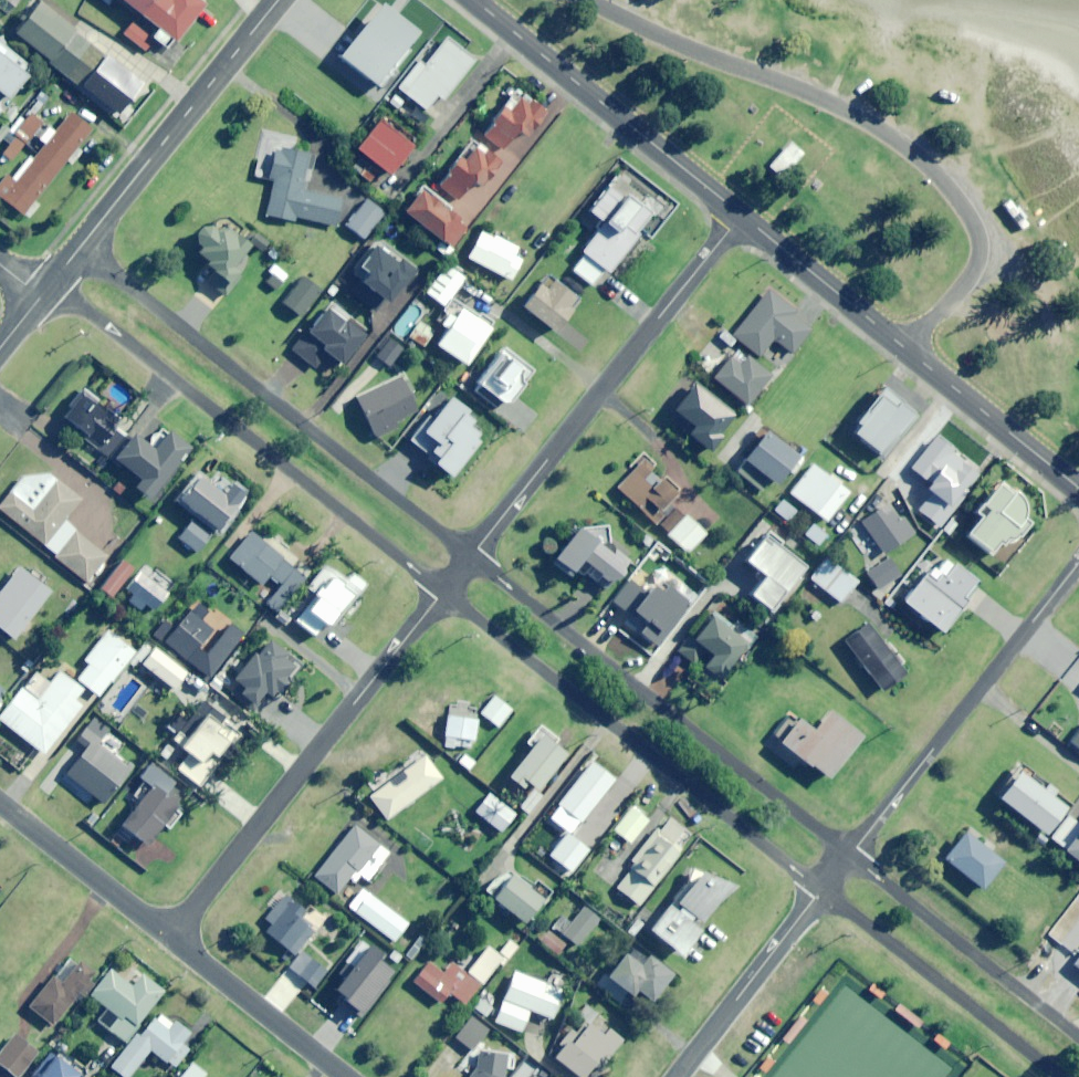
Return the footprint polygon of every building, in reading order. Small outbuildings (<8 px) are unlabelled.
[(22,0),(3,0),(14,10),(22,0)] [(156,27),(149,36),(161,45),(167,36),(175,42),(204,3),(201,0),(120,0),(156,27)] [(49,60),(74,29),(39,2),(15,33),(49,60)] [(404,47),(416,32),(378,3),(339,56),(379,86),(407,49),(404,47)] [(145,52),(153,41),(130,23),(122,34),(145,52)] [(443,100),(476,60),(447,37),(430,59),(424,54),(398,87),(426,110),(437,96),(443,100)] [(24,63),(0,44),(0,93),(7,99),(26,76),(18,70),(24,63)] [(121,113),(144,81),(104,54),(81,86),(121,113)] [(525,137),(544,111),(516,90),(484,135),(503,149),(516,131),(525,137)] [(423,128),(429,119),(416,110),(409,119),(423,128)] [(30,112),(24,120),(20,116),(8,131),(13,135),(0,152),(0,153),(12,162),(43,122),(30,112)] [(48,127),(38,139),(45,144),(33,159),(29,156),(11,179),(15,182),(2,200),(28,220),(39,205),(34,202),(66,161),(71,165),(81,151),(76,147),(91,128),(70,112),(55,132),(48,127)] [(387,177),(411,147),(378,120),(353,150),(387,177)] [(783,178),(802,153),(788,142),(769,168),(783,178)] [(457,155),(445,170),(449,174),(440,186),(457,200),(472,181),(479,187),(499,163),(475,143),(462,159),(457,155)] [(311,170),(305,169),(309,153),(278,146),(270,180),(275,181),(267,215),(294,221),(295,217),(336,226),(342,200),(305,192),(307,182),(309,183),(311,170)] [(467,227),(460,222),(463,218),(422,187),(403,213),(450,249),(467,227)] [(636,230),(649,214),(626,196),(623,200),(608,188),(590,211),(602,221),(580,249),(584,253),(569,271),(590,288),(605,269),(609,272),(640,233),(636,230)] [(668,209),(648,193),(640,203),(660,219),(668,209)] [(363,239),(383,213),(365,199),(345,225),(363,239)] [(226,295),(233,287),(229,284),(239,273),(231,267),(249,246),(221,224),(216,231),(210,226),(196,244),(199,247),(194,254),(215,271),(208,280),(226,295)] [(268,242),(254,230),(246,240),(260,252),(268,242)] [(512,255),(516,249),(479,230),(465,258),(510,281),(521,259),(512,255)] [(399,257),(395,262),(375,245),(357,267),(365,274),(350,292),(376,313),(413,269),(399,257)] [(444,306),(465,277),(447,264),(426,293),(444,306)] [(282,281),(286,274),(272,265),(267,272),(282,281)] [(300,316),(321,290),(304,276),(283,303),(300,316)] [(566,306),(573,298),(549,277),(524,308),(553,332),(571,310),(566,306)] [(792,314),(795,311),(768,289),(731,334),(724,329),(718,337),(730,347),(736,339),(759,357),(773,339),(792,354),(811,330),(792,314)] [(339,367),(363,336),(326,307),(293,350),(315,367),(324,356),(339,367)] [(465,365),(490,328),(461,308),(436,345),(465,365)] [(424,347),(434,331),(419,322),(409,337),(424,347)] [(390,366),(403,349),(389,338),(376,355),(390,366)] [(505,407),(534,371),(504,347),(475,383),(505,407)] [(745,356),(737,366),(725,356),(709,376),(744,406),(769,376),(745,356)] [(394,423),(417,411),(400,378),(357,399),(376,438),(397,428),(394,423)] [(716,435),(733,413),(693,383),(672,410),(691,425),(685,433),(709,451),(719,437),(716,435)] [(852,421),(858,425),(852,433),(880,453),(893,435),(897,438),(913,414),(898,404),(900,401),(880,387),(862,413),(859,411),(852,421)] [(100,445),(119,422),(82,392),(63,416),(100,445)] [(466,425),(473,418),(449,397),(409,443),(448,477),(478,442),(473,438),(476,434),(466,425)] [(742,457),(747,461),(738,472),(760,490),(768,479),(775,485),(786,471),(791,475),(802,460),(764,430),(742,457)] [(149,498),(189,448),(168,431),(153,450),(131,433),(111,457),(139,480),(134,486),(149,498)] [(951,475),(959,466),(929,443),(904,475),(942,504),(960,482),(951,475)] [(648,472),(656,464),(646,455),(617,489),(639,508),(637,510),(655,525),(663,515),(659,512),(678,491),(661,476),(658,481),(648,472)] [(825,521),(848,492),(840,486),(842,483),(828,473),(826,475),(811,464),(789,493),(825,521)] [(48,473),(24,476),(0,504),(0,510),(57,557),(56,559),(85,583),(107,556),(64,520),(81,500),(48,473)] [(218,482),(213,488),(199,477),(181,501),(217,529),(240,499),(218,482)] [(1010,540),(1015,537),(1027,523),(1021,518),(1023,513),(1022,507),(1019,502),(996,482),(972,511),(978,517),(963,535),(987,555),(996,544),(998,546),(1003,540),(1010,540)] [(786,523),(795,511),(781,500),(772,512),(786,523)] [(943,528),(948,533),(956,524),(951,519),(953,517),(936,501),(917,523),(933,538),(943,528)] [(904,520),(900,522),(887,503),(861,521),(884,554),(913,533),(904,520)] [(685,514),(683,517),(674,508),(658,525),(687,553),(706,534),(685,514)] [(751,525),(739,514),(731,523),(743,534),(751,525)] [(198,551),(211,535),(193,521),(180,537),(198,551)] [(817,546),(825,536),(811,524),(803,535),(817,546)] [(621,567),(619,562),(620,560),(627,565),(630,560),(608,544),(607,526),(577,527),(552,559),(570,574),(580,561),(608,581),(615,579),(620,574),(621,567)] [(776,547),(780,543),(763,529),(740,558),(763,576),(748,595),(768,611),(802,567),(776,547)] [(265,535),(261,540),(251,532),(230,558),(261,584),(269,575),(281,585),(264,605),(275,613),(310,571),(265,535)] [(961,597),(972,583),(939,556),(903,601),(941,631),(966,601),(961,597)] [(841,603),(857,582),(825,558),(809,579),(841,603)] [(879,591),(900,575),(888,558),(867,574),(879,591)] [(109,599),(133,568),(122,559),(98,590),(109,599)] [(351,574),(345,581),(324,565),(305,589),(314,596),(295,621),(314,636),(324,623),(327,626),(352,594),(355,597),(365,584),(351,574)] [(50,593),(17,567),(0,590),(0,629),(13,639),(19,631),(25,636),(35,623),(30,620),(50,593)] [(174,585),(156,570),(149,578),(141,571),(126,589),(138,599),(133,604),(147,617),(174,585)] [(657,646),(666,635),(662,633),(685,602),(666,587),(662,593),(652,586),(648,591),(631,578),(614,600),(645,623),(638,632),(657,646)] [(213,630),(190,611),(165,642),(210,678),(242,639),(232,631),(216,651),(203,641),(213,630)] [(716,680),(747,642),(713,615),(691,641),(710,656),(701,667),(716,680)] [(883,691),(907,673),(868,622),(844,640),(883,691)] [(112,683),(136,653),(115,636),(103,651),(95,645),(83,661),(88,665),(76,680),(97,697),(110,681),(112,683)] [(251,709),(262,693),(270,698),(273,693),(278,697),(301,664),(267,639),(255,657),(252,655),(234,680),(239,683),(231,694),(251,709)] [(173,689),(185,673),(153,648),(141,664),(173,689)] [(82,690),(58,672),(38,699),(22,687),(0,715),(0,720),(44,754),(81,706),(74,700),(82,690)] [(497,727),(511,710),(492,695),(479,713),(497,727)] [(213,732),(224,719),(203,703),(186,724),(195,731),(168,766),(197,788),(219,760),(215,756),(226,742),(213,732)] [(808,703),(794,721),(788,716),(773,734),(829,778),(862,736),(828,709),(824,715),(808,703)] [(445,716),(443,747),(453,748),(453,745),(469,747),(470,740),(473,740),(475,719),(445,716)] [(42,786),(50,793),(58,782),(85,803),(92,794),(103,803),(130,768),(98,743),(110,729),(95,717),(42,786)] [(552,745),(557,739),(540,726),(526,744),(531,748),(513,772),(536,791),(565,755),(552,745)] [(1071,743),(1078,749),(1078,731),(1071,743)] [(386,820),(440,778),(423,755),(368,796),(386,820)] [(580,823),(614,780),(591,762),(557,804),(580,823)] [(165,795),(173,783),(150,766),(140,779),(150,787),(114,834),(126,843),(133,834),(147,845),(162,825),(169,830),(184,810),(165,795)] [(1053,798),(1057,792),(1022,766),(998,798),(1045,834),(1065,807),(1053,798)] [(501,832),(514,815),(488,795),(475,812),(501,832)] [(605,832),(625,806),(611,795),(591,821),(605,832)] [(630,844),(648,821),(631,807),(613,830),(630,844)] [(1067,816),(1049,839),(1078,863),(1078,825),(1067,816)] [(673,842),(683,830),(665,817),(628,865),(631,867),(615,887),(639,906),(683,849),(673,842)] [(540,847),(553,830),(544,822),(530,840),(540,847)] [(312,877),(335,895),(348,879),(353,884),(360,875),(367,881),(389,853),(353,825),(312,877)] [(1003,860),(967,832),(943,861),(979,890),(1003,860)] [(571,872),(588,850),(567,834),(550,856),(571,872)] [(687,923),(692,916),(701,923),(715,903),(733,886),(694,869),(691,874),(694,876),(670,907),(667,904),(646,930),(680,960),(698,931),(687,923)] [(536,877),(527,888),(513,875),(493,897),(522,923),(552,891),(536,877)] [(404,921),(369,893),(360,904),(350,895),(344,902),(391,939),(404,921)] [(294,954),(314,930),(303,920),(308,914),(291,900),(283,910),(277,905),(267,918),(272,923),(266,930),(294,954)] [(576,949),(598,920),(584,909),(576,919),(572,915),(557,934),(576,949)] [(634,938),(644,925),(638,919),(627,932),(634,938)] [(401,950),(417,931),(408,924),(393,944),(401,950)] [(441,1002),(446,996),(449,998),(452,995),(464,1005),(502,959),(487,947),(466,975),(451,964),(444,973),(430,962),(414,981),(441,1002)] [(326,972),(302,952),(289,968),(313,988),(326,972)] [(374,1001),(400,969),(379,952),(353,984),(374,1001)] [(646,957),(639,966),(623,954),(606,977),(631,995),(634,991),(650,1002),(670,975),(646,957)] [(30,1006),(54,1025),(78,994),(82,997),(92,983),(89,980),(94,974),(73,957),(55,979),(52,977),(30,1006)] [(139,975),(130,987),(109,970),(89,996),(107,1010),(98,1022),(124,1042),(162,991),(139,975)] [(552,1019),(563,991),(515,972),(495,1022),(521,1032),(530,1010),(552,1019)] [(803,1018),(813,1026),(794,1051),(780,1040),(768,1056),(781,1066),(773,1076),(945,1076),(952,1068),(845,985),(824,1012),(813,1004),(803,1018)] [(602,1035),(588,1025),(596,1014),(585,1006),(577,1016),(583,1021),(554,1058),(578,1076),(584,1076),(591,1067),(598,1072),(621,1041),(606,1029),(602,1035)] [(189,1033),(174,1021),(172,1024),(160,1014),(156,1020),(153,1018),(139,1036),(136,1034),(110,1067),(122,1076),(127,1076),(149,1050),(165,1063),(166,1061),(174,1067),(188,1050),(181,1044),(189,1033)] [(472,1051),(488,1031),(470,1017),(455,1038),(472,1051)] [(36,1051),(13,1035),(0,1053),(0,1064),(17,1076),(36,1051)] [(507,1054),(478,1052),(477,1068),(470,1076),(506,1076),(507,1054)] [(77,1074),(50,1053),(32,1076),(75,1076),(77,1074)] [(204,1074),(190,1063),(179,1076),(202,1076),(204,1074)]
